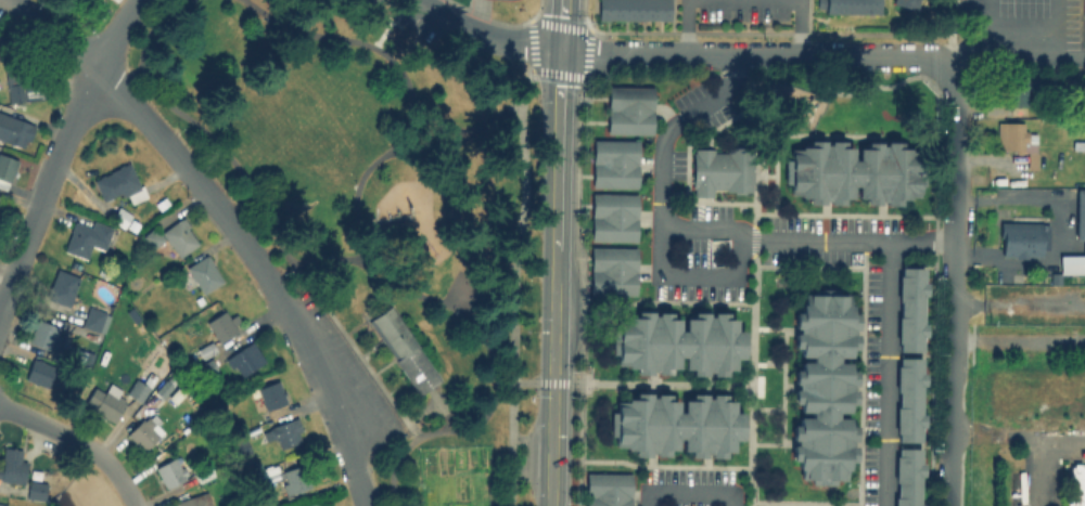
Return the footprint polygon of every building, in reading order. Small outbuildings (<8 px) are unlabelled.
[(598,20),(598,0),(670,0),(669,21),(659,21),(659,18),(644,18),(644,20),(618,20),(618,18),(610,18),(610,20),(598,20)] [(816,7),(816,0),(879,0),(879,13),(826,13),(826,7),(816,7)] [(891,3),(892,0),(918,0),(916,10),(891,3)] [(44,98),(9,102),(3,67),(40,62),(44,98)] [(1037,81),(1037,89),(1033,89),(1033,90),(1026,90),(1026,105),(1009,105),(1009,75),(1027,75),(1027,80),(1033,80),(1033,81),(1037,81)] [(654,87),(652,134),(607,133),(609,86),(654,87)] [(23,147),(0,139),(0,112),(35,125),(29,141),(25,140),(23,147)] [(1038,133),(1037,169),(1027,168),(1027,155),(1024,155),(1024,154),(1016,153),(1016,150),(997,148),(998,121),(1024,122),(1024,130),(1029,130),(1029,133),(1038,133)] [(639,140),(638,187),(592,186),(593,139),(639,140)] [(825,144),(830,144),(830,141),(845,141),(845,147),(853,147),(853,160),(858,160),(858,148),(867,148),(867,142),(881,142),(881,145),(885,145),(885,142),(902,142),(902,148),(910,148),(910,155),(919,155),(919,177),(924,177),(924,186),(919,185),(919,196),(909,196),(909,199),(901,199),(901,206),(885,205),(885,202),(880,202),(880,205),(866,204),(866,197),(857,197),(857,185),(852,185),(852,198),(844,198),(844,205),(829,205),(829,200),(824,200),(824,204),(808,204),(808,197),(801,197),(801,194),(790,194),(790,183),(784,183),(784,159),(790,159),(790,150),(801,150),(801,146),(809,146),(809,140),(825,141),(825,144)] [(713,148),(713,152),(726,152),(726,147),(752,148),(752,166),(753,166),(752,183),(751,192),(743,191),(743,193),(732,193),(732,191),(726,191),(726,189),(713,189),(712,196),(693,196),(693,187),(691,187),(692,152),(694,152),(694,148),(713,148)] [(5,190),(0,187),(0,153),(18,160),(10,183),(9,182),(5,190)] [(129,163),(139,183),(138,184),(139,186),(142,184),(148,196),(131,203),(127,194),(124,196),(122,192),(102,200),(93,180),(99,177),(99,176),(103,174),(104,176),(110,172),(110,171),(118,167),(118,166),(123,164),(123,165),(129,163)] [(1076,189),(1084,189),(1084,273),(1060,273),(1060,284),(1050,283),(1050,272),(1058,272),(1058,270),(1060,270),(1060,255),(1084,255),(1084,239),(1076,239),(1076,189)] [(638,194),(637,242),(591,241),(592,193),(638,194)] [(132,215),(126,224),(113,216),(118,206),(132,215)] [(183,218),(189,225),(186,228),(197,244),(179,257),(162,232),(180,219),(181,219),(183,218)] [(93,220),(112,228),(112,230),(117,232),(108,251),(92,245),(86,259),(64,250),(71,232),(69,231),(74,222),(75,222),(75,221),(90,226),(93,220)] [(1049,223),(1048,248),(1041,248),(1041,256),(1026,256),(1026,258),(1014,258),(1014,256),(1003,256),(1003,237),(999,237),(1000,222),(1042,223),(1049,223)] [(165,239),(152,249),(142,235),(155,226),(165,239)] [(637,247),(637,296),(591,296),(591,247),(637,247)] [(206,255),(207,256),(208,255),(214,263),(213,264),(222,282),(203,294),(193,280),(190,275),(191,275),(186,267),(206,255)] [(79,277),(68,307),(46,298),(58,269),(79,277)] [(891,273),(915,273),(915,287),(917,287),(917,301),(915,301),(915,328),(918,328),(918,342),(912,342),(912,358),(890,358),(890,349),(888,349),(888,322),(891,322),(891,307),(889,307),(889,280),(891,280),(891,273)] [(787,302),(838,303),(838,326),(846,326),(846,349),(839,349),(838,380),(847,380),(847,397),(843,397),(843,433),(847,433),(847,464),(840,468),(839,482),(828,486),(781,490),(786,465),(783,459),(779,459),(779,429),(776,429),(776,410),(780,406),(780,385),(787,385),(788,355),(781,355),(781,351),(778,351),(778,329),(782,329),(782,327),(787,327),(787,302)] [(108,317),(103,333),(100,332),(99,333),(81,325),(89,306),(106,312),(104,316),(108,317)] [(441,380),(419,395),(394,361),(395,360),(368,321),(390,306),(419,347),(418,348),(441,380)] [(225,310),(230,317),(235,313),(240,321),(234,325),(238,330),(219,342),(206,323),(225,310)] [(724,327),(724,337),(732,337),(732,362),(723,365),(724,377),(713,382),(621,384),(621,377),(613,377),(613,372),(602,372),(601,338),(610,337),(610,323),(629,323),(629,317),(640,317),(640,322),(647,322),(647,320),(652,320),(652,325),(686,324),(686,320),(706,319),(706,327),(724,327)] [(59,341),(54,351),(28,342),(37,319),(59,326),(55,335),(60,336),(58,341),(59,341)] [(217,351),(203,359),(197,349),(212,341),(217,351)] [(247,345),(251,351),(255,348),(259,353),(255,356),(260,365),(242,377),(234,366),(231,368),(225,359),(247,345)] [(58,368),(49,388),(24,378),(33,358),(58,368)] [(217,369),(203,377),(196,366),(210,359),(217,369)] [(890,363),(912,363),(912,378),(916,378),(916,391),(912,391),(912,418),(916,418),(916,432),(911,432),(911,447),(888,447),(888,439),(885,439),(885,413),(889,413),(889,397),(886,397),(886,369),(890,369),(890,363)] [(156,377),(140,402),(126,393),(142,367),(156,377)] [(173,386),(163,398),(154,391),(165,379),(173,386)] [(288,402),(266,411),(265,406),(264,406),(261,402),(263,401),(258,389),(279,380),(288,402)] [(120,390),(117,394),(127,401),(113,423),(93,411),(94,408),(85,402),(95,388),(104,393),(111,384),(120,390)] [(601,460),(600,398),(638,398),(639,403),(646,403),(644,400),(652,400),(652,405),(681,404),(681,398),(695,398),(695,403),(699,402),(699,399),(709,399),(709,405),(727,405),(727,417),(738,417),(738,441),(730,447),(730,456),(719,456),(719,462),(674,463),(673,453),(659,453),(659,460),(601,460)] [(148,416),(154,424),(151,427),(159,436),(142,451),(127,434),(132,429),(131,428),(136,424),(137,425),(143,418),(144,420),(148,416)] [(298,432),(302,442),(280,450),(277,438),(266,442),(263,432),(269,429),(269,428),(272,427),(271,426),(297,417),(302,430),(298,432)] [(251,453),(233,459),(228,445),(246,439),(251,453)] [(23,484),(0,480),(0,479),(0,468),(3,446),(22,450),(20,460),(27,462),(23,484)] [(911,482),(911,505),(884,505),(884,504),(888,504),(888,489),(885,489),(885,462),(889,462),(889,454),(911,454),(911,469),(915,469),(915,482),(911,482)] [(174,456),(180,467),(182,466),(187,473),(183,475),(186,478),(166,489),(161,481),(159,481),(157,478),(159,477),(154,467),(174,456)] [(1084,456),(1084,505),(1063,505),(1063,493),(1067,493),(1067,465),(1070,465),(1070,463),(1078,463),(1078,466),(1084,466),(1084,456)] [(215,476),(199,483),(192,469),(207,462),(215,476)] [(304,464),(311,488),(285,495),(285,494),(284,495),(283,492),(281,493),(275,473),(282,470),(282,471),(304,464)] [(631,473),(631,505),(586,505),(587,473),(631,473)] [(47,483),(43,501),(26,497),(29,480),(47,483)] [(210,502),(212,505),(174,505),(173,503),(207,491),(208,495),(209,496),(210,501),(210,502)]
